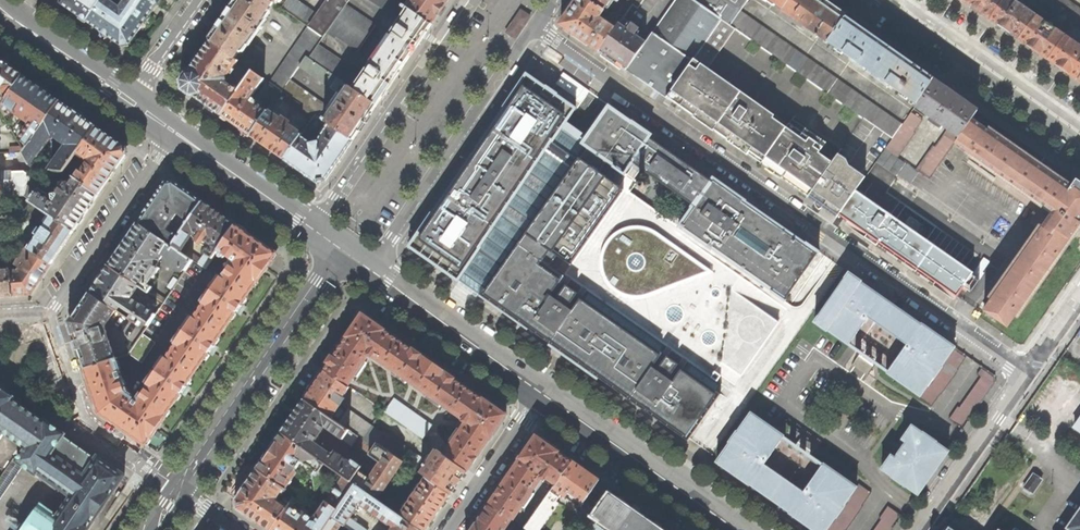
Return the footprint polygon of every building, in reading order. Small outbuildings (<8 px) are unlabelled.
[(87,20),(101,0),(62,0),(61,2),(73,10),(87,20)] [(156,4),(150,0),(101,0),(87,20),(104,32),(121,44),(129,43),(156,4)] [(210,41),(234,57),(251,33),(250,32),(251,30),(257,34),(260,30),(257,28),(255,28),(254,26),(255,25),(256,26),(273,1),(271,0),(238,0),(229,14),(210,41)] [(273,1),(308,26),(323,36),(328,29),(345,4),(348,0),(326,0),(317,13),(298,0),(271,0),(273,1)] [(432,22),(406,4),(401,0),(400,0),(372,0),(400,19),(362,74),(317,44),(308,57),(342,80),(348,84),(377,104),(381,97),(422,37),(432,22)] [(448,0),(410,0),(406,4),(432,22),(448,0)] [(600,51),(615,29),(599,17),(610,0),(577,0),(576,2),(574,0),(564,14),(566,15),(561,23),(569,29),(567,31),(579,39),(588,46),(589,43),(600,51)] [(667,97),(722,19),(695,0),(675,0),(646,42),(627,69),(645,82),(667,97)] [(722,19),(730,25),(740,11),(747,0),(695,0),(722,19)] [(783,9),(789,0),(770,0),(783,9)] [(783,9),(782,10),(799,21),(796,26),(803,31),(806,26),(817,34),(816,35),(818,36),(819,35),(828,41),(845,17),(821,0),(789,0),(783,9)] [(989,19),(1002,0),(963,0),(976,10),(989,19)] [(1018,39),(1035,16),(1015,2),(1013,3),(1008,0),(1002,0),(989,19),(1003,29),(1018,39)] [(1067,0),(1046,0),(1044,3),(1073,23),(1079,13),(1079,9),(1067,0)] [(345,4),(328,29),(358,49),(375,24),(345,4)] [(506,31),(515,38),(530,16),(521,9),(506,31)] [(736,29),(758,44),(768,30),(740,11),(730,25),(736,29)] [(1032,49),(1047,60),(1064,36),(1035,16),(1018,39),(1032,49)] [(618,63),(627,69),(646,42),(635,34),(640,27),(624,17),(615,29),(600,51),(613,60),(615,61),(613,63),(616,65),(618,63)] [(864,30),(845,17),(828,41),(916,104),(934,79),(917,68),(916,67),(864,33),(864,30)] [(793,186),(808,197),(839,153),(845,144),(798,111),(792,120),(711,64),(736,29),(730,25),(722,19),(667,97),(670,99),(672,99),(675,99),(679,94),(686,99),(682,105),(694,115),(693,116),(714,131),(715,129),(721,134),(729,139),(727,140),(748,154),(749,153),(783,177),(782,178),(793,186)] [(317,44),(323,36),(308,26),(269,82),(281,91),(289,80),(299,65),(305,55),(308,57),(317,44)] [(432,38),(434,39),(440,30),(436,27),(432,34),(430,37),(432,38)] [(758,44),(803,76),(813,62),(768,30),(758,44)] [(1076,80),(1079,74),(1079,48),(1064,36),(1047,60),(1061,69),(1076,80)] [(202,101),(221,114),(238,90),(230,85),(229,85),(225,82),(226,79),(225,76),(224,75),(226,73),(229,73),(238,60),(234,57),(210,41),(182,80),(184,88),(202,101)] [(335,90),(342,80),(308,57),(305,55),(299,65),(335,90)] [(1,81),(2,82),(0,84),(0,87),(11,94),(24,76),(0,59),(0,81),(1,81)] [(803,76),(892,138),(902,125),(813,62),(803,76)] [(519,66),(517,65),(511,74),(514,77),(519,70),(521,67),(519,66)] [(237,126),(250,135),(268,110),(276,98),(269,93),(261,105),(256,102),(255,103),(249,98),(263,78),(252,71),(238,90),(221,114),(237,126)] [(599,376),(688,439),(721,393),(712,387),(685,368),(674,383),(668,379),(679,364),(668,356),(658,371),(652,368),(663,353),(587,299),(583,296),(571,311),(567,308),(578,292),(567,285),(557,300),(551,297),(565,276),(550,266),(558,255),(571,264),(624,188),(600,172),(608,160),(615,165),(615,166),(626,174),(632,165),(632,164),(631,164),(632,162),(685,199),(693,204),(691,206),(692,207),(679,226),(712,249),(713,249),(773,291),(772,292),(785,301),(801,278),(820,251),(807,242),(806,243),(750,203),(746,201),(747,200),(713,177),(711,180),(650,137),(653,134),(633,120),(633,121),(609,104),(603,114),(599,111),(586,103),(587,100),(551,75),(545,85),(527,72),(410,243),(410,246),(459,280),(459,279),(475,256),(480,260),(472,272),(483,279),(491,268),(496,271),(480,293),(480,294),(528,329),(529,328),(550,342),(549,343),(598,378),(599,376)] [(39,86),(24,76),(11,94),(2,106),(7,109),(12,108),(33,123),(21,140),(29,146),(61,101),(39,86)] [(978,110),(934,79),(916,104),(915,106),(948,129),(959,137),(972,119),(978,110)] [(364,123),(377,104),(348,84),(331,109),(289,80),(281,91),(315,114),(352,140),(364,123)] [(605,101),(593,92),(587,100),(586,103),(599,111),(605,101)] [(64,171),(70,163),(78,152),(96,126),(73,109),(61,101),(29,146),(25,152),(33,167),(44,168),(64,171)] [(265,145),(283,158),(301,133),(288,124),(289,122),(282,117),(281,120),(268,110),(250,135),(265,145)] [(892,138),(886,148),(898,157),(916,132),(915,132),(923,120),(911,111),(902,125),(892,138)] [(302,171),(317,181),(325,180),(352,140),(315,114),(301,133),(283,158),(302,171)] [(1008,327),(1015,316),(1018,318),(1079,230),(1079,182),(1076,179),(1072,185),(989,127),(987,130),(974,121),(972,119),(959,137),(955,143),(971,154),(968,157),(996,176),(993,184),(1036,214),(1032,220),(1039,224),(988,297),(991,300),(984,310),(1008,327)] [(125,146),(96,126),(78,152),(89,159),(90,163),(83,172),(81,171),(75,179),(99,194),(126,155),(125,146)] [(930,179),(955,143),(959,137),(948,129),(936,147),(933,145),(916,170),(919,172),(930,179)] [(876,162),(897,176),(906,163),(898,157),(886,148),(876,162)] [(70,163),(75,167),(81,159),(86,163),(89,159),(78,152),(70,163)] [(837,217),(839,214),(856,190),(865,176),(849,165),(846,159),(839,153),(808,197),(821,206),(837,217)] [(911,183),(919,172),(916,170),(907,164),(899,175),(911,183)] [(86,213),(99,194),(75,179),(72,184),(70,183),(67,184),(64,187),(61,187),(57,193),(58,196),(56,199),(56,201),(52,202),(52,201),(37,190),(40,185),(44,168),(33,167),(25,194),(29,199),(75,230),(86,213)] [(25,194),(30,174),(25,171),(13,171),(13,179),(3,180),(2,181),(2,185),(0,185),(0,195),(25,194)] [(635,186),(644,192),(651,183),(641,177),(635,186)] [(146,212),(139,222),(172,245),(178,237),(167,229),(175,219),(185,226),(203,201),(187,190),(175,181),(170,182),(166,182),(153,202),(146,212)] [(871,236),(957,296),(973,273),(856,190),(839,214),(871,236)] [(55,259),(75,230),(29,199),(20,212),(44,228),(30,249),(51,264),(55,259)] [(217,211),(203,201),(185,226),(178,237),(172,245),(181,251),(194,233),(193,230),(201,236),(198,240),(202,243),(206,239),(213,244),(198,263),(205,268),(219,249),(236,224),(217,211)] [(124,244),(110,265),(140,285),(164,302),(168,296),(154,286),(159,278),(155,275),(160,268),(157,265),(160,259),(159,257),(163,251),(169,255),(171,260),(185,269),(193,259),(181,251),(172,245),(139,222),(129,237),(124,244)] [(252,236),(236,224),(219,249),(234,260),(228,270),(252,287),(257,281),(258,281),(265,270),(272,259),(274,255),(273,250),(252,236)] [(649,297),(710,274),(654,232),(646,227),(634,227),(623,229),(615,234),(608,243),(604,254),(605,267),(609,278),(617,288),(626,295),(636,298),(649,297)] [(50,266),(51,264),(30,249),(26,246),(14,262),(19,266),(19,271),(12,272),(13,294),(32,293),(50,266)] [(475,256),(459,279),(469,286),(480,293),(496,271),(491,268),(483,279),(472,272),(480,260),(475,256)] [(100,279),(91,292),(117,310),(119,311),(122,306),(133,314),(130,318),(138,324),(141,320),(148,324),(156,313),(133,298),(133,294),(140,285),(110,265),(100,279)] [(13,294),(12,272),(12,269),(0,270),(0,295),(13,294)] [(243,302),(252,287),(228,270),(224,276),(222,275),(203,303),(205,304),(200,311),(225,328),(236,312),(236,313),(238,311),(237,308),(238,306),(240,304),(242,304),(243,302)] [(920,396),(954,348),(955,347),(922,323),(921,324),(865,284),(865,283),(849,272),(814,321),(827,331),(828,330),(843,340),(848,344),(848,343),(860,352),(876,363),(888,372),(888,373),(902,383),(920,396)] [(172,290),(168,296),(164,302),(158,311),(162,314),(176,293),(172,290)] [(79,345),(87,368),(116,358),(106,326),(117,310),(91,292),(85,302),(88,303),(83,310),(81,308),(72,321),(79,345)] [(715,299),(713,325),(726,326),(728,300),(715,299)] [(215,343),(225,328),(200,311),(196,316),(195,316),(176,343),(177,345),(173,351),(197,368),(208,353),(209,353),(210,351),(213,353),(214,351),(217,347),(214,345),(215,343)] [(329,364),(325,370),(347,386),(370,354),(468,422),(445,455),(467,470),(481,450),(490,437),(491,438),(506,414),(490,403),(483,398),(483,399),(451,376),(449,375),(449,374),(417,352),(415,351),(383,329),(383,328),(376,323),(360,312),(340,341),(343,343),(334,357),(331,356),(329,359),(327,363),(329,364)] [(966,357),(954,348),(920,396),(919,397),(932,406),(940,394),(941,394),(959,370),(957,369),(966,357)] [(187,383),(197,368),(173,351),(169,357),(168,356),(148,384),(150,385),(146,391),(170,409),(180,394),(181,394),(182,392),(185,394),(187,391),(189,387),(187,386),(188,384),(187,383)] [(868,375),(876,363),(860,352),(852,364),(868,375)] [(102,412),(143,441),(149,440),(151,437),(152,437),(160,425),(166,416),(166,415),(170,409),(146,391),(139,401),(127,392),(116,358),(87,368),(94,389),(102,412)] [(950,418),(963,427),(972,415),(973,416),(997,382),(996,376),(982,367),(977,374),(981,377),(960,407),(959,406),(950,418)] [(313,387),(305,399),(358,437),(374,448),(377,443),(403,462),(415,470),(422,460),(383,432),(380,432),(341,405),(345,398),(343,397),(349,388),(347,386),(325,370),(313,387)] [(5,432),(26,447),(18,459),(14,457),(0,478),(0,529),(87,529),(125,475),(98,456),(96,458),(65,436),(66,434),(46,420),(45,421),(13,399),(14,397),(0,387),(0,439),(5,432)] [(293,417),(282,433),(333,469),(345,477),(351,481),(359,470),(361,466),(353,460),(351,462),(334,450),(332,454),(315,441),(326,427),(352,445),(358,437),(305,399),(293,417)] [(857,486),(836,471),(824,463),(824,464),(811,455),(795,444),(784,436),(784,434),(770,425),(751,411),(717,461),(815,529),(826,529),(857,486)] [(906,485),(918,494),(934,471),(949,450),(937,441),(924,431),(923,432),(912,424),(902,438),(906,441),(895,457),(891,454),(882,468),(893,476),(892,476),(905,485),(906,485)] [(795,444),(811,455),(819,443),(803,432),(795,444)] [(269,452),(258,469),(284,488),(286,489),(293,479),(291,477),(301,462),(306,461),(307,464),(319,473),(321,470),(329,475),(333,469),(282,433),(269,452)] [(508,477),(491,503),(512,518),(513,518),(541,477),(544,480),(547,477),(556,483),(572,461),(559,452),(559,451),(555,448),(536,435),(520,458),(521,459),(508,477)] [(377,499),(403,462),(377,443),(374,448),(369,455),(380,462),(370,478),(359,470),(351,481),(356,485),(377,499)] [(459,483),(467,470),(445,455),(437,449),(427,464),(425,463),(424,465),(425,467),(420,474),(426,478),(450,495),(459,483)] [(572,461),(556,483),(526,527),(531,529),(540,529),(559,503),(557,501),(562,493),(581,506),(600,479),(586,470),(573,460),(572,461)] [(268,529),(272,529),(287,508),(277,502),(274,502),(273,497),(279,495),(284,488),(258,469),(236,500),(238,508),(253,519),(268,529)] [(1025,486),(1033,492),(1042,479),(1034,473),(1025,486)] [(333,518),(356,485),(351,481),(345,477),(334,492),(326,503),(326,504),(321,511),(322,514),(317,521),(313,520),(311,518),(314,512),(313,510),(310,511),(307,515),(306,515),(305,515),(289,504),(287,508),(272,529),(324,529),(333,518)] [(450,495),(426,478),(416,493),(415,492),(410,498),(411,500),(400,515),(421,529),(426,529),(436,516),(450,495)] [(857,486),(826,529),(846,529),(863,505),(862,504),(871,491),(859,483),(857,486)] [(333,518),(342,524),(351,529),(365,529),(350,519),(357,507),(356,502),(359,502),(361,501),(362,505),(389,524),(392,524),(394,525),(394,529),(393,528),(392,529),(421,529),(400,515),(377,499),(356,485),(333,518)] [(609,495),(595,515),(616,529),(662,529),(660,529),(654,524),(653,525),(631,510),(632,509),(624,504),(618,499),(617,500),(609,495)] [(512,518),(491,503),(477,523),(472,529),(503,529),(512,518)] [(894,528),(892,526),(900,513),(888,505),(880,518),(881,519),(874,529),(893,529),(894,528)] [(1067,527),(1070,529),(1079,529),(1079,509),(1067,527)] [(342,524),(333,518),(324,529),(338,529),(342,524)]
